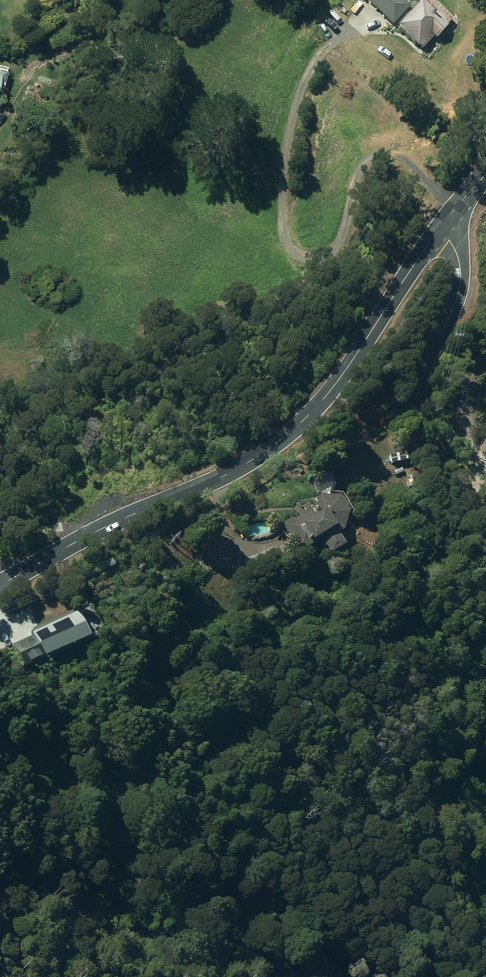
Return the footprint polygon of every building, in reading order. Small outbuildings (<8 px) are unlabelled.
[(392,27),(410,7),(401,0),(384,0),(374,11),(392,27)] [(420,53),(431,40),(434,42),(446,30),(445,29),(451,21),(426,0),(425,0),(419,6),(418,6),(395,32),(420,53)] [(325,539),(335,553),(349,544),(341,532),(347,529),(351,512),(342,497),(322,495),(316,498),(324,510),(319,513),(314,505),(284,523),(303,552),(325,539)] [(49,585),(52,598),(63,595),(59,582),(49,585)] [(16,645),(27,669),(92,638),(80,612),(34,633),(36,636),(16,645)]
